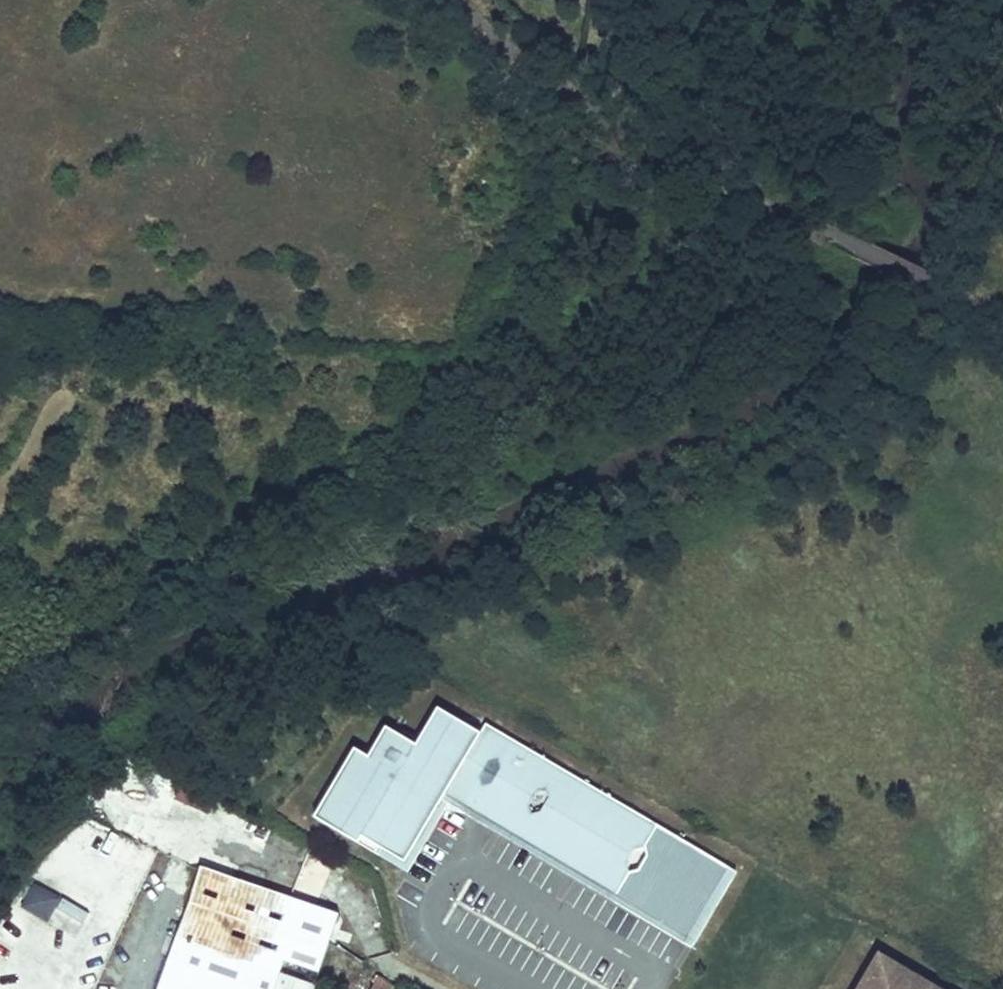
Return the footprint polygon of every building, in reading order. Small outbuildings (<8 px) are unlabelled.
[(357,745),(317,814),(361,840),(365,834),(408,859),(449,791),(692,933),(733,865),(488,720),(483,730),(441,705),(419,742),(389,724),(375,747),(372,753),(357,745)] [(361,840),(411,870),(447,808),(469,811),(609,893),(696,944),(740,868),(733,865),(692,933),(449,791),(408,859),(365,834),(361,840)] [(211,862),(166,988),(252,988),(255,988),(282,988),(292,966),(298,954),(327,965),(349,911),(211,862)] [(30,910),(47,916),(56,891),(39,885),(30,910)] [(81,927),(90,908),(61,895),(52,913),(81,927)] [(882,946),(857,988),(956,988),(882,946)] [(320,988),(323,979),(292,966),(282,988),(321,988),(320,988)] [(402,981),(390,974),(380,988),(396,988),(402,981)]
